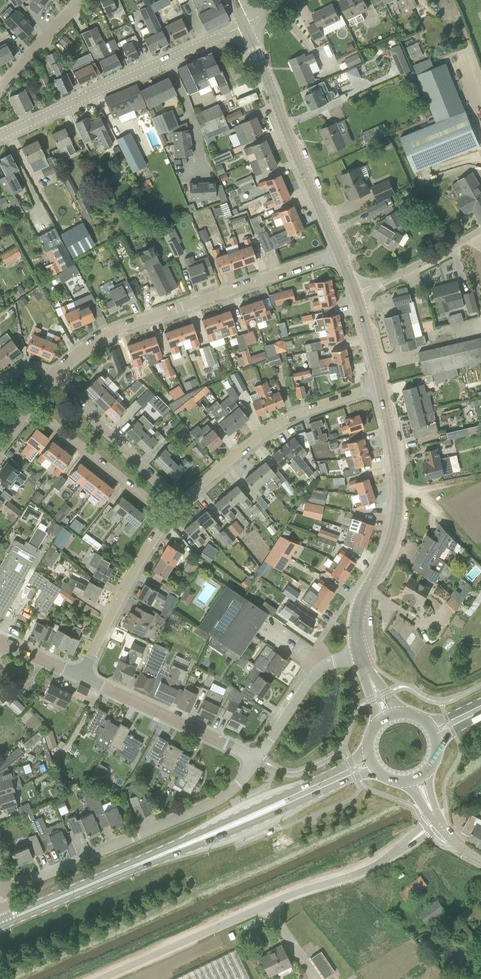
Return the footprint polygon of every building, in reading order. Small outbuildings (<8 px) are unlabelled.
[(44,8),(51,0),(34,0),(44,8)] [(109,18),(114,16),(112,11),(117,9),(122,6),(120,0),(100,0),(109,18)] [(199,14),(198,15),(206,30),(229,18),(219,0),(192,0),(199,14)] [(340,1),(348,18),(368,9),(364,0),(342,0),(340,1)] [(414,12),(409,0),(399,0),(397,1),(405,16),(414,12)] [(143,36),(150,52),(168,43),(168,42),(161,29),(161,28),(150,4),(145,6),(140,9),(148,27),(141,30),(144,36),(143,36)] [(324,35),(347,24),(342,14),(338,16),(333,5),(313,14),(317,23),(309,27),(315,40),(324,35)] [(12,28),(22,39),(33,29),(33,28),(32,29),(27,23),(29,21),(18,10),(16,12),(15,10),(4,20),(12,28),(11,28),(12,28)] [(166,26),(161,29),(168,42),(172,40),(173,41),(189,33),(182,18),(165,26),(166,26)] [(104,73),(121,65),(114,50),(109,53),(103,40),(102,41),(96,26),(82,33),(95,60),(98,59),(104,73)] [(58,42),(68,47),(73,40),(63,34),(58,42)] [(141,45),(135,34),(120,41),(122,46),(129,62),(139,57),(135,48),(141,45)] [(412,58),(423,53),(418,41),(407,46),(412,58)] [(14,57),(6,43),(0,46),(0,65),(14,57)] [(72,88),(73,88),(55,51),(47,55),(57,77),(54,79),(61,94),(62,93),(64,94),(67,92),(68,90),(69,90),(68,88),(71,87),(72,88)] [(412,70),(403,51),(392,56),(401,76),(412,70)] [(211,52),(199,58),(208,78),(213,75),(222,95),(231,91),(222,70),(220,71),(211,52)] [(348,67),(362,60),(358,52),(345,58),(348,67)] [(316,61),(313,54),(305,57),(304,54),(290,60),(301,85),(315,79),(309,64),(316,61)] [(198,87),(199,89),(209,84),(207,78),(208,78),(199,58),(186,64),(197,87),(198,87)] [(446,63),(435,68),(431,58),(414,65),(417,74),(435,118),(428,121),(430,125),(401,137),(415,172),(480,145),(466,111),(465,111),(465,110),(446,63)] [(101,74),(94,60),(91,62),(91,61),(83,65),(81,60),(79,59),(71,63),(70,65),(72,70),(73,70),(79,85),(98,76),(97,76),(101,74)] [(197,87),(186,64),(177,68),(189,94),(199,90),(199,89),(198,87),(197,87)] [(41,88),(50,83),(42,65),(33,70),(41,88)] [(351,81),(362,76),(357,66),(346,71),(351,81)] [(168,78),(141,91),(148,106),(153,104),(156,111),(163,108),(160,101),(176,93),(168,78)] [(330,78),(325,81),(308,88),(310,93),(305,95),(305,96),(306,95),(308,99),(307,100),(309,105),(310,105),(312,109),(312,110),(339,97),(330,78)] [(35,95),(32,90),(28,81),(21,84),(24,89),(9,96),(18,114),(33,107),(32,107),(39,104),(35,95)] [(143,100),(137,84),(104,98),(111,113),(113,118),(133,110),(134,111),(145,106),(143,100)] [(239,105),(258,98),(256,92),(237,99),(239,105)] [(218,104),(205,109),(195,114),(199,124),(203,134),(227,124),(218,104)] [(229,121),(243,115),(240,108),(226,114),(229,121)] [(151,118),(158,134),(179,125),(172,110),(151,118)] [(88,117),(75,123),(85,142),(97,136),(96,135),(98,134),(105,148),(112,144),(106,130),(100,117),(90,122),(88,117)] [(261,131),(255,117),(242,123),(237,125),(239,130),(236,132),(242,145),(256,139),(254,134),(261,131)] [(342,120),(337,122),(342,133),(347,131),(342,120)] [(346,145),(337,123),(336,123),(321,130),(325,140),(326,139),(328,143),(327,143),(331,152),(346,145)] [(385,123),(362,131),(366,142),(389,134),(385,123)] [(230,130),(227,124),(203,134),(205,140),(230,130)] [(71,142),(64,128),(52,134),(59,148),(65,145),(70,155),(75,152),(71,142)] [(190,142),(188,129),(173,131),(174,144),(190,142)] [(130,134),(117,140),(128,161),(140,156),(130,134)] [(254,152),(257,159),(271,153),(265,139),(251,145),(244,149),(246,155),(254,152)] [(44,154),(38,140),(22,148),(29,162),(36,158),(41,168),(49,165),(44,155),(44,154)] [(192,155),(190,142),(174,144),(176,157),(192,155)] [(215,165),(233,157),(230,150),(211,158),(215,165)] [(271,153),(257,159),(250,162),(252,169),(255,175),(263,172),(277,167),(271,153)] [(14,194),(22,189),(13,172),(18,169),(10,154),(8,155),(6,155),(4,156),(1,158),(1,159),(0,159),(0,164),(6,175),(4,176),(14,194)] [(225,172),(222,164),(215,167),(218,174),(225,172)] [(359,168),(347,173),(341,175),(347,190),(352,200),(361,195),(369,192),(359,168)] [(466,214),(474,209),(480,221),(480,187),(473,172),(458,181),(453,184),(461,198),(458,200),(466,214)] [(285,186),(280,174),(265,180),(265,181),(258,184),(260,188),(267,185),(270,192),(285,186)] [(239,187),(253,182),(254,181),(251,175),(237,181),(239,187)] [(0,178),(0,184),(7,197),(14,194),(4,176),(0,178)] [(395,193),(395,192),(389,179),(372,186),(378,200),(395,193)] [(216,198),(215,182),(202,183),(203,199),(216,198)] [(203,199),(202,183),(189,184),(190,200),(203,199)] [(285,186),(270,192),(273,199),(266,202),(268,207),(290,198),(285,186)] [(225,194),(219,196),(221,202),(227,200),(225,194)] [(9,205),(4,196),(0,199),(0,210),(9,205)] [(84,197),(77,201),(87,221),(94,217),(84,197)] [(371,216),(384,209),(389,207),(386,200),(368,209),(371,216)] [(233,216),(227,202),(220,204),(222,210),(225,219),(233,216)] [(271,215),(273,219),(281,216),(284,223),(298,217),(293,205),(271,215)] [(380,221),(372,234),(380,239),(381,237),(385,239),(383,243),(395,250),(403,236),(391,229),(393,226),(394,228),(402,223),(396,212),(388,216),(383,224),(380,221)] [(260,215),(250,219),(256,235),(258,234),(262,232),(259,223),(262,221),(260,215)] [(262,232),(258,234),(262,246),(265,252),(292,240),(289,235),(303,229),(298,217),(284,223),(287,230),(277,234),(269,237),(266,230),(262,232)] [(93,245),(82,224),(61,236),(72,256),(93,245)] [(37,237),(41,246),(44,251),(45,251),(62,242),(58,237),(54,228),(37,237)] [(235,236),(234,236),(229,238),(232,246),(238,243),(236,238),(235,236)] [(174,256),(183,252),(176,238),(167,242),(174,256)] [(239,249),(244,264),(256,260),(249,238),(244,240),(246,247),(239,249)] [(62,242),(45,251),(51,263),(46,266),(50,275),(73,262),(62,242)] [(16,246),(0,255),(5,264),(21,254),(16,246)] [(162,266),(159,261),(152,246),(143,251),(138,253),(146,268),(160,296),(177,287),(166,264),(162,266)] [(220,273),(232,268),(227,253),(220,256),(218,248),(213,250),(220,273)] [(232,268),(244,264),(239,249),(227,253),(232,268)] [(194,262),(192,256),(185,259),(188,268),(192,282),(207,277),(206,274),(213,272),(208,258),(194,262)] [(78,273),(73,264),(67,267),(72,276),(78,273)] [(112,299),(106,302),(111,312),(121,308),(119,304),(128,299),(130,303),(137,300),(132,291),(127,279),(114,286),(115,287),(109,291),(112,299)] [(331,279),(309,284),(310,290),(316,289),(318,295),(333,291),(331,279)] [(444,285),(433,288),(438,305),(439,305),(440,312),(465,305),(461,291),(462,291),(461,288),(460,289),(458,281),(457,281),(458,283),(445,287),(444,285)] [(295,301),(295,299),(292,289),(273,294),(276,305),(295,301)] [(333,291),(318,295),(319,300),(313,302),(314,309),(336,304),(333,291)] [(479,310),(474,291),(465,294),(470,313),(479,310)] [(410,325),(410,324),(409,320),(410,319),(408,312),(412,312),(409,302),(412,301),(410,292),(393,297),(396,306),(397,305),(399,314),(385,318),(388,330),(410,325)] [(85,296),(80,298),(83,306),(76,309),(82,323),(94,318),(85,296)] [(257,322),(270,317),(268,309),(266,310),(262,299),(251,303),(255,316),(257,322)] [(247,319),(255,316),(251,303),(239,307),(243,318),(241,318),(243,326),(249,324),(247,319)] [(70,328),(82,323),(76,309),(69,312),(66,304),(61,306),(70,328)] [(216,315),(223,337),(237,332),(234,325),(235,325),(230,310),(216,315)] [(448,313),(449,323),(463,321),(462,312),(448,313)] [(303,323),(312,321),(311,313),(302,315),(303,323)] [(326,329),(341,326),(338,314),(323,317),(316,319),(317,324),(314,325),(315,331),(325,329),(326,329)] [(210,341),(217,339),(223,337),(216,315),(202,320),(207,335),(207,334),(210,341)] [(420,322),(412,324),(410,324),(410,325),(388,330),(392,345),(401,343),(403,351),(418,347),(415,337),(423,335),(420,322)] [(198,337),(192,323),(178,328),(183,340),(190,337),(193,347),(200,345),(197,338),(198,337)] [(328,342),(344,338),(341,326),(326,329),(327,336),(320,338),(321,343),(328,341),(328,342)] [(27,349),(39,354),(45,339),(38,336),(41,329),(36,327),(27,349)] [(183,340),(178,328),(164,332),(169,347),(170,347),(172,354),(180,351),(176,342),(183,340)] [(256,341),(253,330),(243,334),(246,344),(256,341)] [(45,339),(39,354),(51,359),(60,337),(47,331),(45,339)] [(1,347),(11,360),(21,352),(7,333),(2,336),(7,343),(2,347),(1,347)] [(246,344),(243,334),(236,336),(242,356),(245,366),(252,363),(252,362),(250,356),(246,344)] [(160,350),(155,336),(141,340),(145,352),(150,365),(156,363),(155,360),(162,357),(159,350),(160,350)] [(132,359),(135,366),(142,364),(139,354),(145,352),(141,340),(127,345),(132,360),(132,359)] [(287,350),(285,341),(284,340),(282,340),(276,341),(276,342),(273,343),(276,353),(287,350)] [(470,365),(465,341),(448,345),(419,352),(424,375),(425,375),(444,370),(470,365)] [(205,346),(212,364),(218,362),(212,344),(205,346)] [(11,360),(1,347),(2,347),(0,345),(0,366),(1,367),(11,360)] [(212,364),(205,346),(199,348),(205,366),(212,364)] [(111,351),(114,360),(120,375),(126,368),(122,358),(118,348),(111,351)] [(317,349),(312,351),(306,352),(310,369),(320,367),(348,361),(346,348),(331,351),(332,357),(319,360),(317,349)] [(279,353),(268,357),(267,358),(269,366),(282,361),(279,353)] [(260,361),(259,357),(255,355),(250,356),(252,362),(253,363),(260,361)] [(167,377),(174,375),(168,358),(161,360),(167,377)] [(320,367),(321,373),(329,371),(329,373),(336,371),(337,377),(351,374),(348,361),(320,367)] [(124,373),(129,382),(141,376),(136,367),(124,373)] [(321,373),(320,367),(310,369),(309,369),(309,370),(293,374),(297,390),(304,388),(303,382),(312,380),(311,375),(321,373)] [(240,392),(247,389),(238,370),(231,374),(240,392)] [(425,375),(427,382),(434,381),(435,384),(447,381),(444,370),(425,375)] [(102,373),(95,380),(95,379),(84,390),(95,400),(107,387),(102,382),(107,378),(102,373)] [(136,392),(142,382),(136,378),(130,388),(136,392)] [(199,385),(196,378),(184,383),(186,390),(199,385)] [(260,383),(271,409),(284,404),(279,392),(268,396),(267,392),(270,391),(266,381),(260,383)] [(151,386),(160,399),(168,393),(164,388),(161,390),(156,383),(151,386)] [(260,383),(254,386),(258,395),(262,394),(263,398),(252,402),(257,415),(271,409),(260,383)] [(168,391),(174,399),(184,393),(179,384),(168,391)] [(195,401),(209,389),(205,384),(188,393),(192,398),(195,401)] [(419,385),(403,389),(413,428),(416,438),(416,437),(416,436),(439,430),(436,422),(437,422),(429,392),(421,394),(419,385)] [(95,400),(105,410),(115,400),(112,396),(114,394),(107,387),(95,400)] [(136,401),(143,407),(149,402),(155,395),(149,389),(136,401)] [(175,413),(192,398),(188,393),(167,404),(175,413)] [(157,396),(156,397),(155,396),(149,402),(158,412),(165,404),(157,396)] [(128,408),(121,401),(119,403),(115,400),(105,410),(115,420),(128,408)] [(234,401),(229,405),(224,409),(239,427),(249,418),(234,401)] [(214,417),(228,435),(239,427),(224,409),(219,413),(214,417)] [(137,421),(126,431),(136,442),(145,433),(141,428),(148,421),(143,415),(137,421)] [(348,432),(363,427),(359,415),(345,420),(346,425),(341,427),(343,433),(348,432)] [(176,417),(170,423),(178,430),(183,423),(176,417)] [(323,425),(321,419),(309,423),(312,430),(316,443),(328,439),(325,432),(322,433),(319,427),(323,425)] [(201,429),(204,433),(196,440),(203,448),(207,445),(211,450),(222,440),(213,429),(212,430),(207,424),(201,429)] [(448,439),(479,431),(477,424),(446,432),(448,439)] [(31,461),(48,439),(36,429),(27,441),(29,442),(21,453),(28,458),(31,461)] [(136,442),(147,452),(158,441),(157,441),(163,435),(157,430),(150,437),(145,433),(136,442)] [(312,430),(306,432),(309,445),(316,443),(312,430)] [(307,452),(295,437),(283,446),(301,468),(306,464),(302,458),(306,454),(307,452)] [(352,455),(367,450),(363,438),(341,445),(343,451),(350,449),(352,455)] [(331,449),(339,446),(337,440),(329,443),(331,449)] [(62,449),(52,441),(37,460),(42,463),(47,457),(52,462),(62,449)] [(154,459),(164,469),(173,460),(169,456),(176,448),(170,443),(165,449),(165,448),(154,459)] [(283,446),(272,456),(281,466),(290,458),(293,461),(289,464),(296,472),(301,468),(283,446)] [(428,478),(433,477),(434,479),(440,477),(439,475),(445,474),(441,458),(440,458),(438,448),(425,451),(428,464),(424,465),(428,478)] [(53,473),(56,475),(57,476),(72,457),(62,449),(52,462),(58,466),(53,473)] [(360,473),(358,467),(371,463),(367,450),(352,455),(354,461),(348,463),(349,469),(343,471),(344,477),(360,473)] [(173,460),(164,469),(175,480),(186,469),(185,469),(191,464),(185,458),(178,465),(173,460)] [(255,470),(265,482),(272,491),(277,487),(277,485),(276,483),(280,479),(265,461),(255,470)] [(0,472),(0,475),(10,483),(14,477),(22,483),(27,477),(8,462),(0,472)] [(91,472),(79,463),(68,477),(75,482),(77,480),(82,483),(91,472)] [(255,470),(245,478),(260,496),(265,492),(259,486),(265,482),(255,470)] [(91,472),(82,483),(86,487),(84,489),(91,494),(102,481),(91,472)] [(62,476),(54,486),(59,490),(67,480),(62,476)] [(333,488),(345,487),(344,477),(333,477),(333,488)] [(357,481),(356,479),(349,482),(350,488),(356,486),(358,494),(372,489),(368,478),(357,481)] [(287,480),(281,484),(290,495),(295,490),(287,480)] [(102,481),(91,494),(98,500),(100,498),(105,501),(114,490),(102,481)] [(237,485),(226,494),(234,504),(239,500),(246,508),(252,503),(247,497),(247,496),(237,485)] [(307,500),(324,504),(326,491),(310,488),(307,500)] [(8,500),(12,496),(4,489),(0,493),(8,500)] [(361,501),(356,503),(358,509),(365,506),(365,504),(375,501),(372,489),(358,494),(361,501)] [(38,491),(32,499),(38,504),(44,496),(38,491)] [(234,504),(226,494),(214,504),(224,515),(230,521),(235,516),(229,508),(234,504)] [(133,505),(121,496),(112,508),(106,516),(112,521),(118,513),(124,517),(133,505)] [(18,506),(21,502),(15,498),(11,502),(18,506)] [(22,511),(9,501),(9,502),(5,506),(12,512),(8,518),(14,522),(22,511)] [(252,506),(257,513),(263,520),(268,515),(258,501),(252,506)] [(321,518),(323,504),(304,501),(301,515),(321,518)] [(67,514),(72,507),(65,502),(60,510),(67,514)] [(133,505),(124,517),(130,522),(124,530),(130,534),(136,526),(145,515),(133,505)] [(62,519),(66,514),(59,510),(56,515),(62,519)] [(207,510),(195,519),(204,529),(209,525),(215,533),(221,528),(216,522),(207,510)] [(69,526),(79,533),(86,523),(77,516),(69,526)] [(350,529),(369,535),(373,524),(362,520),(363,518),(355,516),(353,522),(352,522),(350,529)] [(195,519),(184,529),(194,541),(194,540),(199,546),(205,542),(198,534),(204,529),(195,519)] [(243,529),(236,520),(228,527),(235,536),(243,529)] [(53,521),(47,531),(56,536),(62,527),(53,521)] [(91,535),(99,526),(94,522),(86,532),(91,535)] [(63,527),(52,543),(61,549),(72,533),(63,527)] [(237,538),(228,527),(219,534),(229,545),(237,538)] [(320,528),(320,529),(318,534),(336,541),(338,535),(320,528)] [(369,535),(350,529),(348,529),(343,543),(353,548),(355,543),(365,547),(369,535)] [(427,534),(421,546),(440,557),(447,546),(453,550),(458,543),(446,530),(439,541),(427,534)] [(82,538),(98,550),(102,544),(86,532),(82,538)] [(280,535),(272,548),(290,558),(298,544),(280,535)] [(335,542),(319,537),(317,543),(333,549),(335,542)] [(0,574),(0,617),(1,617),(40,549),(26,540),(24,544),(17,540),(9,552),(12,554),(0,574)] [(169,544),(161,557),(173,565),(181,552),(179,551),(183,546),(174,540),(171,546),(169,544)] [(441,558),(440,557),(421,546),(416,553),(418,555),(416,559),(427,565),(422,574),(433,580),(436,582),(439,576),(447,563),(441,558)] [(52,567),(59,555),(61,553),(51,547),(42,561),(52,567)] [(281,571),(290,558),(272,548),(265,560),(273,565),(281,571)] [(204,549),(200,555),(210,562),(214,556),(204,549)] [(341,549),(337,554),(342,557),(337,564),(349,572),(356,562),(346,556),(348,554),(341,549)] [(112,569),(107,566),(109,562),(105,560),(106,557),(96,552),(90,564),(97,567),(94,574),(105,580),(112,569)] [(166,577),(173,565),(161,557),(153,570),(155,572),(152,577),(160,582),(164,576),(166,577)] [(189,560),(184,570),(192,575),(198,565),(189,560)] [(273,565),(265,560),(257,571),(265,577),(273,565)] [(333,561),(328,567),(324,572),(331,577),(333,575),(342,582),(349,572),(337,564),(333,561)] [(49,579),(35,571),(28,583),(42,591),(35,603),(47,610),(61,588),(49,580),(49,579)] [(430,588),(422,583),(411,577),(404,591),(407,593),(404,598),(414,604),(417,599),(423,602),(430,588)] [(321,587),(316,594),(328,602),(335,592),(326,586),(327,584),(320,579),(317,584),(321,587)] [(95,601),(102,587),(90,581),(87,586),(78,581),(73,590),(83,594),(82,595),(95,601)] [(461,604),(473,586),(468,582),(461,593),(455,589),(451,596),(461,604)] [(282,591),(294,600),(300,592),(288,583),(282,591)] [(157,591),(145,584),(137,597),(150,604),(154,597),(163,603),(162,605),(172,610),(178,598),(169,592),(167,597),(157,592),(157,591)] [(168,591),(178,598),(181,592),(171,585),(168,591)] [(231,648),(236,652),(240,655),(255,634),(244,626),(248,620),(259,628),(269,613),(261,608),(234,590),(226,585),(212,605),(198,626),(212,636),(228,647),(231,648)] [(187,603),(194,593),(187,589),(180,598),(187,603)] [(72,603),(75,598),(64,590),(61,595),(72,603)] [(328,602),(316,594),(312,601),(307,598),(303,602),(310,607),(312,605),(321,612),(328,602)] [(261,608),(269,613),(272,616),(277,609),(266,602),(261,608)] [(315,620),(314,620),(289,603),(285,608),(292,613),(288,618),(294,622),(307,631),(306,632),(307,632),(315,620)] [(123,625),(143,635),(154,615),(137,607),(133,613),(130,611),(123,625)] [(156,620),(162,624),(164,625),(167,619),(159,615),(156,620)] [(52,641),(57,630),(59,625),(54,623),(52,627),(46,624),(45,626),(35,621),(30,635),(40,639),(40,637),(47,640),(47,639),(52,641)] [(70,635),(57,630),(52,641),(59,645),(58,647),(59,648),(59,650),(63,652),(65,650),(70,653),(73,646),(75,647),(78,639),(77,639),(81,629),(74,626),(70,635)] [(224,653),(228,647),(212,636),(208,643),(224,653)] [(145,648),(133,643),(129,651),(130,652),(125,661),(120,659),(112,675),(121,679),(129,683),(136,666),(133,665),(137,656),(141,657),(145,648)] [(175,696),(180,699),(184,690),(179,687),(181,681),(177,680),(181,672),(185,673),(188,667),(174,660),(171,667),(171,668),(168,676),(159,672),(168,652),(169,653),(170,650),(169,650),(169,649),(155,643),(142,671),(141,671),(134,686),(149,693),(149,692),(154,694),(154,695),(172,703),(175,696)] [(231,648),(226,654),(229,656),(232,658),(236,652),(231,648)] [(256,665),(264,671),(267,668),(277,674),(287,660),(272,651),(267,659),(263,656),(259,661),(257,660),(254,664),(256,665)] [(236,662),(241,666),(243,663),(246,665),(249,661),(241,656),(236,662)] [(264,671),(256,665),(247,677),(254,682),(250,689),(262,697),(271,684),(260,677),(264,671)] [(184,690),(180,699),(177,705),(189,711),(197,694),(200,688),(194,685),(188,682),(185,688),(184,690)] [(68,701),(71,694),(50,684),(44,697),(52,701),(51,702),(58,705),(65,709),(68,701)] [(79,684),(79,685),(73,695),(83,700),(89,689),(79,684)] [(198,713),(212,719),(218,706),(223,696),(209,689),(204,700),(204,699),(198,713)] [(9,704),(18,713),(25,707),(16,698),(9,704)] [(240,713),(243,706),(230,700),(222,716),(223,717),(225,714),(230,716),(226,726),(238,731),(241,724),(243,725),(247,716),(240,713)] [(107,748),(110,743),(119,726),(110,721),(110,720),(108,719),(107,720),(104,718),(107,713),(98,708),(87,727),(98,734),(94,741),(107,748)] [(130,735),(127,734),(130,728),(121,723),(119,726),(110,743),(134,757),(140,745),(142,742),(133,737),(133,735),(131,734),(130,735)] [(48,747),(57,744),(52,730),(44,732),(48,747)] [(148,756),(172,770),(182,752),(183,751),(171,744),(169,747),(166,745),(168,742),(159,736),(148,756)] [(57,746),(62,749),(65,742),(60,740),(57,746)] [(1,761),(6,767),(24,752),(20,746),(1,761)] [(187,764),(191,757),(182,752),(172,770),(171,772),(186,780),(182,788),(190,793),(195,785),(200,776),(201,777),(202,775),(201,774),(203,771),(194,765),(194,764),(192,763),(190,766),(187,764)] [(18,775),(25,773),(23,765),(14,769),(0,773),(0,794),(13,790),(22,787),(18,775)] [(126,792),(136,788),(135,785),(132,784),(124,787),(126,792)] [(0,794),(0,808),(4,807),(5,812),(15,809),(16,808),(15,804),(17,803),(13,790),(0,794)] [(123,823),(116,806),(104,811),(96,791),(84,796),(91,813),(91,812),(99,829),(110,824),(111,828),(123,823)] [(130,797),(138,818),(151,813),(143,792),(130,797)] [(55,802),(57,808),(66,804),(63,798),(55,802)] [(28,802),(18,807),(21,815),(32,810),(28,802)] [(91,812),(91,813),(76,819),(75,816),(67,819),(74,834),(85,829),(89,838),(101,833),(99,829),(91,812)] [(478,818),(471,814),(462,831),(470,836),(468,839),(480,847),(480,819),(478,818)] [(68,847),(61,830),(61,829),(49,834),(42,817),(31,822),(36,833),(37,836),(43,851),(54,846),(56,852),(68,847)] [(28,846),(11,853),(17,866),(33,859),(32,856),(36,854),(36,855),(44,852),(43,851),(37,836),(36,833),(29,836),(33,846),(29,848),(28,846)] [(421,876),(400,892),(406,901),(428,885),(421,876)] [(438,899),(419,914),(426,924),(446,910),(438,899)] [(291,965),(281,945),(272,949),(273,951),(260,957),(269,976),(291,965)] [(236,949),(175,978),(250,978),(236,949)] [(311,958),(324,978),(335,971),(321,951),(311,958)]
